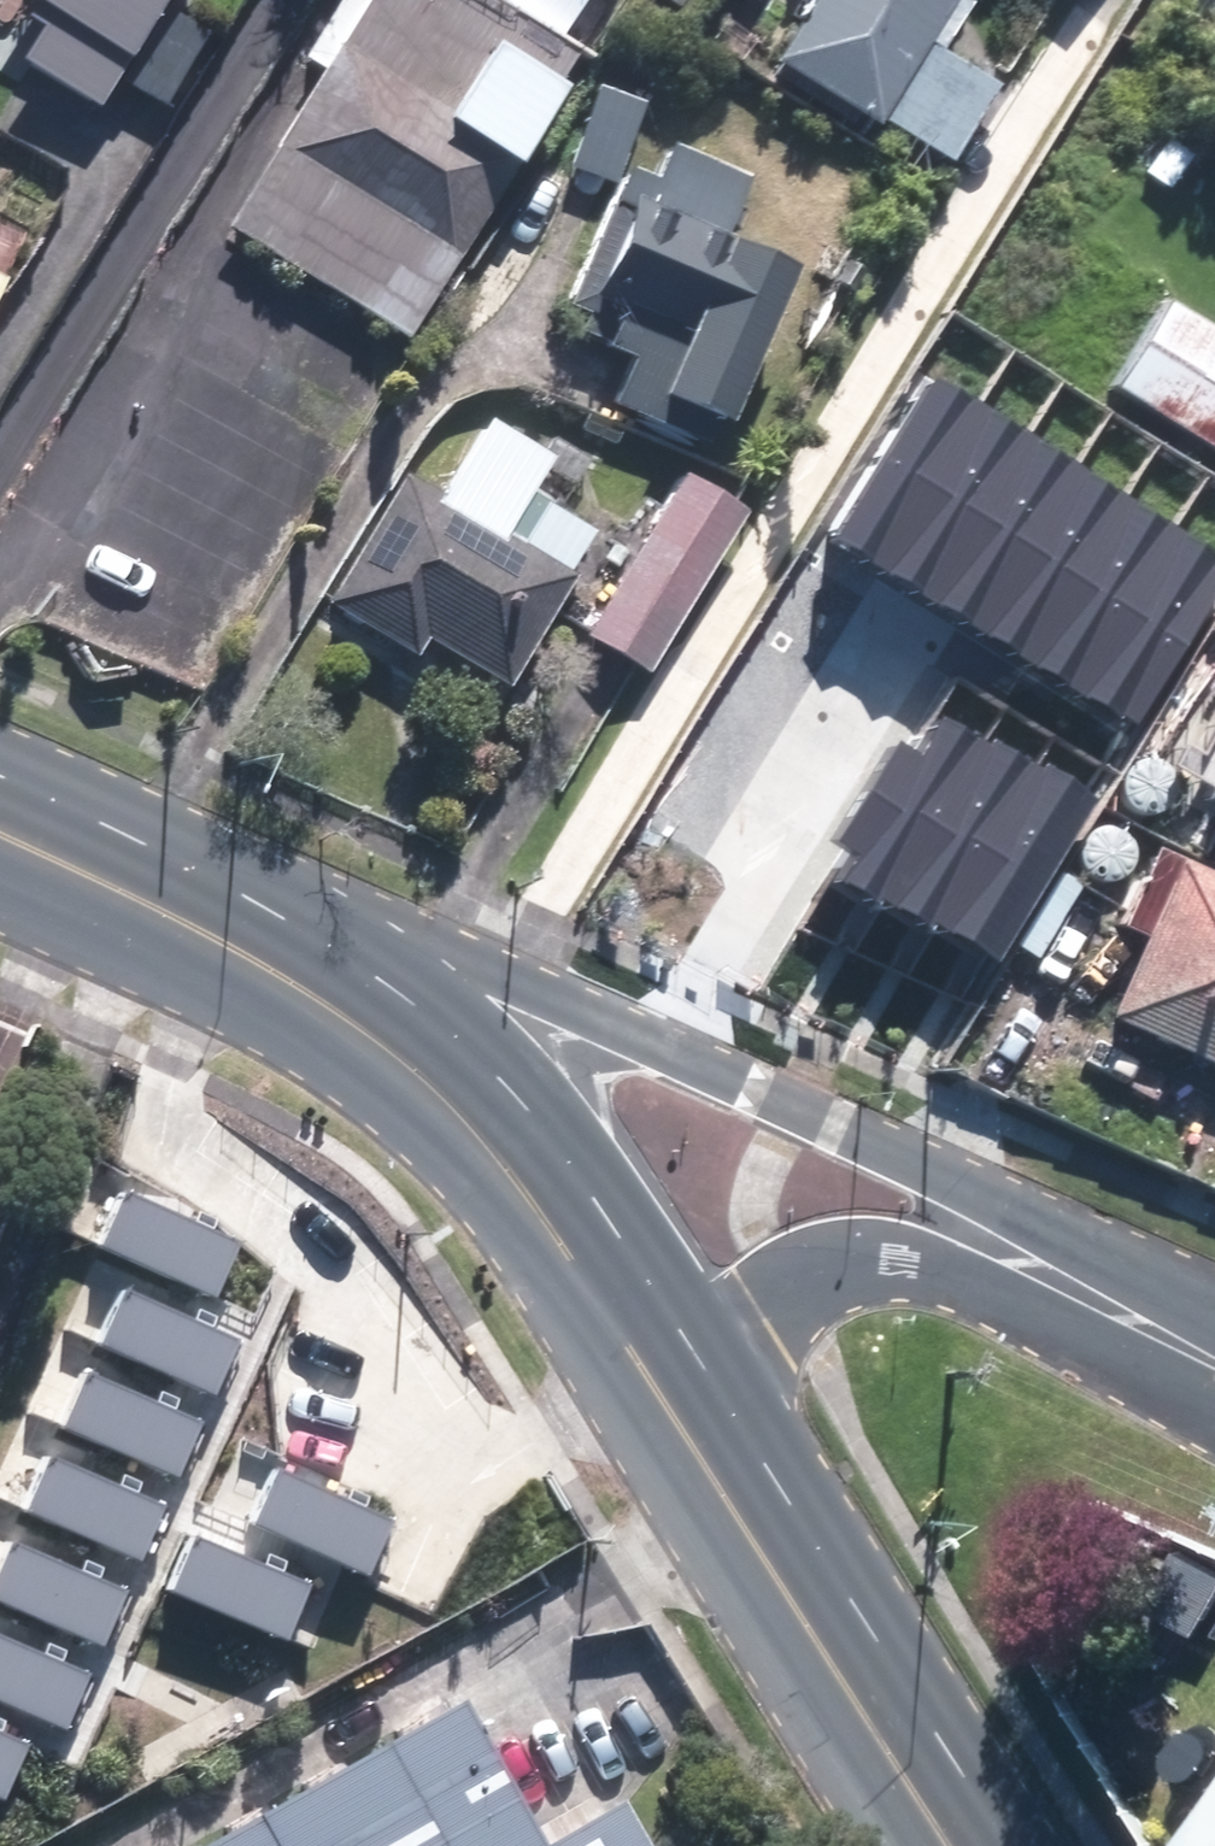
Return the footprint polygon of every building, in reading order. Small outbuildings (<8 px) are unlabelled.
[(85,120),(158,0),(0,0),(0,15),(28,32),(4,71),(85,120)] [(216,237),(400,349),(569,75),(446,0),(419,0),(412,11),(393,0),(361,0),(356,8),(343,0),(332,0),(289,70),(311,83),(216,237)] [(551,48),(581,0),(472,0),(551,48)] [(759,73),(934,185),(991,96),(920,51),(953,0),(805,0),(759,73)] [(112,87),(161,117),(204,47),(154,17),(112,87)] [(589,91),(554,178),(607,199),(642,112),(589,91)] [(771,277),(597,208),(553,320),(572,327),(565,345),(593,356),(592,361),(621,372),(602,419),(700,458),(771,277)] [(1098,403),(1214,467),(1214,350),(1148,313),(1098,403)] [(963,417),(903,381),(803,544),(865,581),(963,417)] [(414,471),(337,600),(431,656),(440,640),(521,688),(614,532),(544,491),(564,456),(496,416),(451,492),(414,471)] [(1013,446),(963,417),(865,581),(914,610),(1013,446)] [(1064,478),(1013,446),(914,610),(966,644),(1064,478)] [(688,469),(593,629),(614,641),(660,668),(755,509),(688,469)] [(1115,510),(1064,478),(966,644),(1017,676),(1115,510)] [(1165,542),(1115,510),(1017,676),(1067,706),(1165,542)] [(1213,571),(1165,542),(1067,706),(1115,734),(1213,571)] [(970,750),(917,724),(832,892),(886,918),(970,750)] [(1172,820),(1214,841),(1214,733),(1172,820)] [(1023,777),(970,750),(886,918),(938,945),(1023,777)] [(1149,821),(1157,816),(1164,809),(1167,801),(1168,791),(1166,783),(1161,775),(1154,769),(1145,765),(1136,765),(1127,767),(1119,773),(1114,781),(1111,790),(1111,800),(1115,809),(1122,816),(1130,820),(1139,822),(1149,821)] [(1071,800),(1023,777),(938,945),(984,967),(1071,800)] [(1109,883),(1117,878),(1123,872),(1127,863),(1128,854),(1126,845),(1121,837),(1114,831),(1105,828),(1096,827),(1087,830),(1079,835),(1073,843),(1071,852),(1071,862),(1075,871),(1081,878),(1090,883),(1099,884),(1109,883)] [(1135,863),(1101,940),(1126,951),(1091,1032),(1214,1085),(1214,897),(1135,863)] [(101,1244),(216,1294),(240,1239),(125,1190),(101,1244)] [(99,1343),(213,1393),(237,1339),(123,1289),(99,1343)] [(63,1429),(177,1478),(201,1424),(86,1374),(63,1429)] [(26,1509),(140,1559),(164,1505),(50,1455),(26,1509)] [(261,1523),(375,1573),(399,1519),(284,1469),(261,1523)] [(176,1591),(290,1641),(314,1586),(199,1537),(176,1591)] [(102,1644),(125,1590),(11,1540),(0,1565),(0,1600),(102,1644)] [(66,1727),(90,1672),(0,1633),(0,1698),(66,1727)] [(184,1845),(526,1845),(443,1700),(184,1845)] [(5,1799),(29,1745),(0,1733),(0,1797),(5,1799)] [(1184,1831),(1208,1845),(1214,1845),(1214,1783),(1184,1831)] [(611,1807),(542,1845),(633,1845),(611,1807)]
